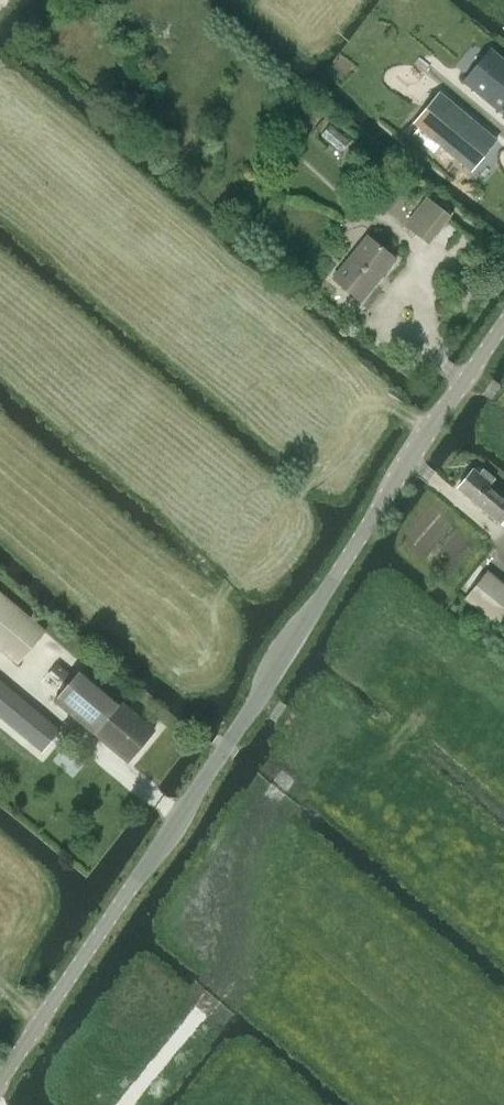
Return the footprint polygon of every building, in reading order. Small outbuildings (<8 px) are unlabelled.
[(490,47),(462,80),(503,115),(503,59),(490,47)] [(439,91),(414,122),(447,150),(442,156),(449,161),(454,155),(471,170),(497,139),(439,91)] [(425,199),(404,227),(426,244),(447,217),(425,199)] [(335,279),(363,301),(398,259),(369,236),(335,279)] [(457,487),(503,526),(503,495),(490,483),(494,478),(482,468),(478,473),(473,468),(457,487)] [(488,569),(465,596),(497,623),(503,615),(503,582),(488,569)] [(46,631),(0,592),(0,647),(18,663),(46,631)] [(153,728),(81,667),(73,676),(56,662),(40,681),(57,695),(54,699),(126,760),(153,728)] [(42,750),(59,730),(0,681),(0,716),(42,750)]
